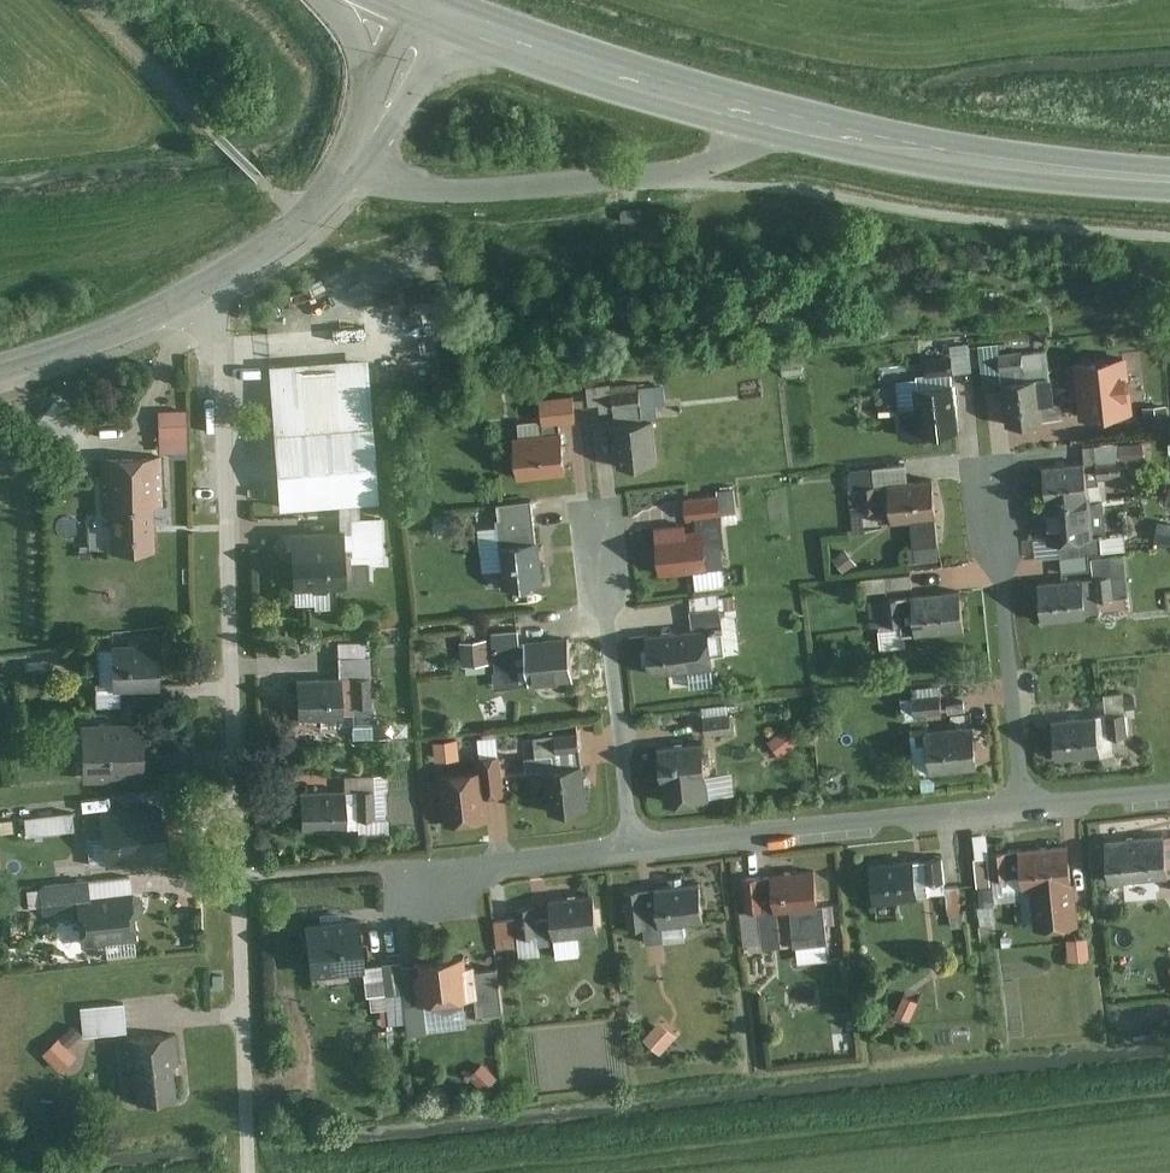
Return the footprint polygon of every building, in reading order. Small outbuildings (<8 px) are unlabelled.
[(950,373),(969,372),(967,346),(948,347),(950,373)] [(1124,357),(1079,363),(1085,416),(1129,411),(1124,357)] [(1026,375),(1024,358),(1002,360),(1003,377),(1026,375)] [(366,359),(266,367),(277,515),(378,507),(366,359)] [(1042,425),(1038,381),(1005,385),(1009,429),(1042,425)] [(634,388),(589,392),(591,416),(636,411),(634,388)] [(960,433),(956,388),(914,392),(919,438),(960,433)] [(571,398),(541,402),(543,428),(574,425),(571,398)] [(181,413),(157,414),(158,455),(183,454),(181,413)] [(656,465),(652,425),(615,429),(619,469),(656,465)] [(559,433),(513,438),(518,481),(564,476),(559,433)] [(157,459),(106,461),(110,556),(151,555),(149,510),(160,509),(157,459)] [(1085,463),(1043,466),(1050,541),(1059,540),(1092,537),(1092,536),(1100,535),(1101,536),(1106,536),(1103,503),(1089,504),(1088,499),(1087,485),(1100,484),(1100,479),(1097,462),(1085,463)] [(939,547),(932,484),(904,487),(902,467),(857,472),(859,490),(885,487),(890,526),(908,524),(911,550),(939,547)] [(720,497),(683,501),(685,523),(723,519),(720,497)] [(542,573),(535,502),(494,506),(496,526),(475,528),(482,593),(531,588),(542,573)] [(457,551),(455,524),(433,526),(436,553),(457,551)] [(1156,524),(1153,543),(1169,545),(1169,526),(1156,524)] [(682,528),(655,530),(660,578),(707,574),(704,532),(682,534),(682,528)] [(344,533),(273,537),(274,554),(291,553),(294,613),(331,611),(330,594),(347,593),(344,533)] [(855,567),(843,553),(831,563),(843,577),(855,567)] [(1063,580),(1039,582),(1043,621),(1086,617),(1086,616),(1099,615),(1098,600),(1096,600),(1094,578),(1082,579),(1082,578),(1063,580)] [(964,633),(959,593),(909,599),(914,639),(964,633)] [(694,632),(646,637),(650,678),(715,672),(711,629),(721,629),(718,598),(691,601),(694,632)] [(493,643),(457,645),(459,670),(492,667),(493,692),(518,690),(514,632),(492,633),(493,643)] [(573,684),(568,637),(527,641),(531,688),(573,684)] [(155,642),(107,644),(109,692),(94,692),(95,710),(120,709),(120,693),(157,692),(155,642)] [(339,682),(293,682),(293,724),(369,724),(369,648),(339,648),(339,682)] [(940,698),(912,700),(914,721),(941,719),(940,698)] [(1128,711),(1109,712),(1111,746),(1130,744),(1128,711)] [(727,716),(703,720),(706,740),(731,737),(727,716)] [(1049,721),(1052,763),(1100,760),(1097,718),(1049,721)] [(140,724),(76,728),(79,786),(143,783),(140,724)] [(973,726),(926,731),(930,777),(977,772),(973,726)] [(799,747),(785,730),(767,745),(781,762),(799,747)] [(578,750),(577,734),(549,737),(551,753),(578,750)] [(436,759),(462,757),(460,737),(435,738),(436,759)] [(704,746),(659,751),(663,787),(669,786),(671,807),(710,803),(704,746)] [(448,778),(452,826),(489,822),(487,800),(503,799),(499,756),(477,758),(479,775),(448,778)] [(587,810),(581,768),(539,773),(545,816),(587,810)] [(375,792),(300,794),(302,838),(377,835),(375,792)] [(157,807),(96,816),(104,871),(165,862),(157,807)] [(68,811),(21,819),(25,842),(71,835),(68,811)] [(1166,881),(1161,838),(1104,844),(1108,886),(1166,881)] [(1010,876),(991,878),(993,891),(1034,887),(1071,883),(1067,844),(1008,850),(1010,876)] [(941,860),(871,867),(874,903),(945,897),(941,860)] [(819,906),(816,873),(749,879),(753,916),(759,916),(763,948),(827,942),(824,905),(819,906)] [(80,948),(138,940),(132,896),(86,902),(83,880),(35,887),(40,918),(75,913),(80,948)] [(1071,883),(1034,887),(1038,927),(1075,924),(1071,883)] [(703,931),(698,885),(631,893),(636,939),(703,931)] [(596,942),(592,897),(546,901),(546,909),(525,911),(528,948),(596,942)] [(512,921),(493,923),(496,952),(515,950),(512,921)] [(357,923),(303,927),(307,973),(361,969),(357,923)] [(1086,941),(1064,943),(1067,968),(1089,965),(1086,941)] [(501,1018),(496,971),(467,974),(466,957),(418,963),(423,1009),(470,1004),(472,1021),(501,1018)] [(402,994),(399,964),(366,967),(369,998),(402,994)] [(918,1006),(903,999),(894,1016),(909,1024),(918,1006)] [(77,1008),(80,1040),(126,1036),(123,1004),(77,1008)] [(676,1038),(659,1024),(642,1043),(659,1058),(676,1038)] [(181,1101),(175,1039),(130,1043),(136,1105),(181,1101)] [(495,1080),(481,1064),(464,1080),(478,1096),(495,1080)]
